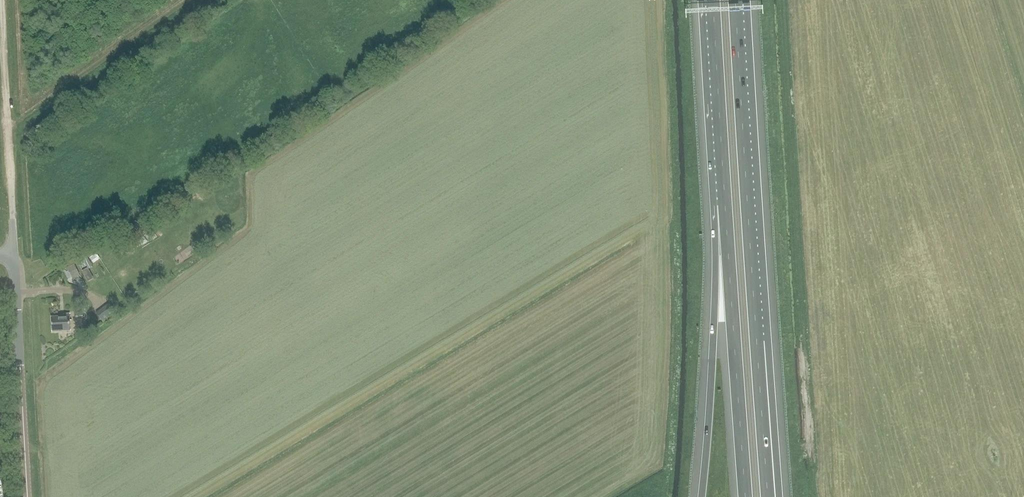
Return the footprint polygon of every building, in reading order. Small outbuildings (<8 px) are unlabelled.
[(93,249),(87,253),(93,262),(100,258),(97,253),(96,253),(93,249)] [(91,280),(96,277),(91,268),(86,270),(91,280)] [(110,303),(96,312),(102,321),(116,311),(110,303)] [(53,332),(71,332),(70,315),(64,315),(64,318),(52,318),(53,332)]
